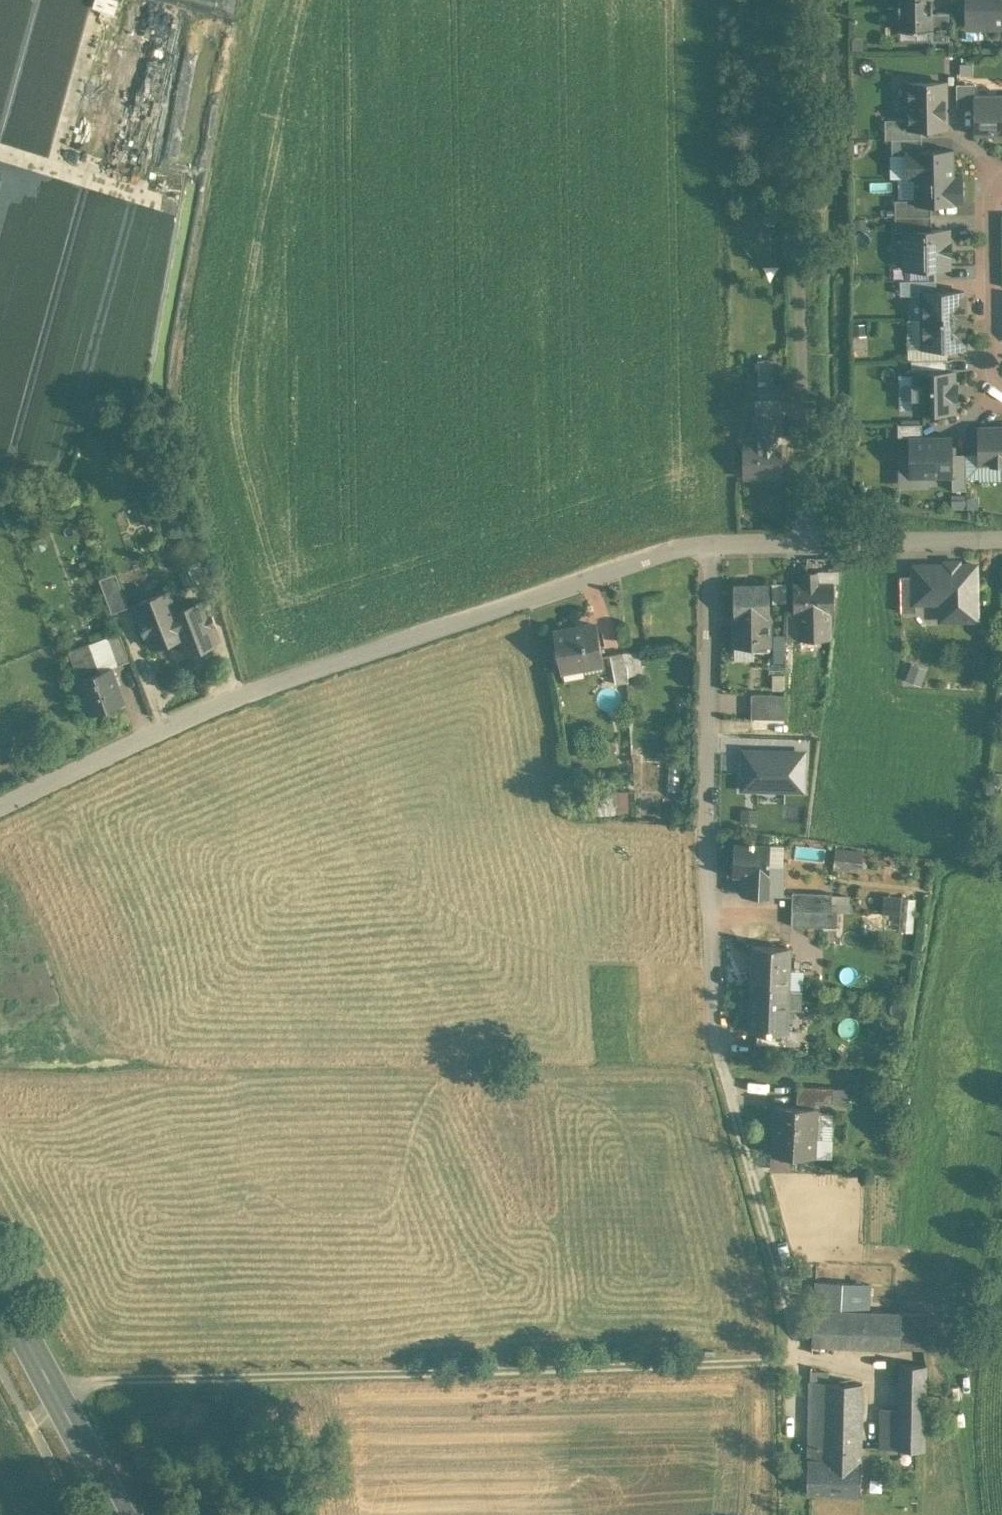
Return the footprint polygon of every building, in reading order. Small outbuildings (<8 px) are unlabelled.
[(899,29),(932,28),(933,28),(933,11),(933,0),(899,0),(899,29)] [(968,24),(1001,24),(1001,0),(967,0),(968,24)] [(949,38),(949,11),(933,11),(933,28),(932,28),(932,39),(949,38)] [(932,39),(932,28),(899,29),(899,39),(932,39)] [(945,81),(909,81),(909,83),(906,83),(906,101),(909,101),(909,118),(910,126),(922,126),(946,125),(945,81)] [(975,83),(957,83),(957,107),(974,107),(974,94),(975,94),(975,83)] [(1000,138),(999,94),(975,94),(974,94),(974,107),(974,133),(994,133),(994,138),(1000,138)] [(909,118),(885,118),(885,137),(892,137),(922,137),(922,126),(910,126),(909,118)] [(922,149),(922,137),(892,137),(892,153),(906,153),(906,149),(922,149)] [(922,149),(906,149),(906,153),(907,177),(915,176),(915,175),(954,175),(954,174),(954,148),(922,149)] [(954,175),(915,175),(915,176),(915,197),(915,199),(915,202),(931,202),(963,201),(962,174),(954,174),(954,175)] [(931,214),(931,202),(915,202),(915,199),(895,198),(895,215),(931,214)] [(931,228),(931,214),(895,215),(896,230),(905,230),(905,229),(931,228)] [(931,228),(905,229),(905,230),(905,266),(948,265),(948,252),(951,252),(950,242),(948,242),(948,228),(931,228)] [(936,278),(900,279),(901,293),(922,293),(922,290),(936,290),(936,278)] [(936,290),(922,290),(922,293),(923,318),(965,318),(964,290),(936,290)] [(923,346),(923,318),(911,318),(911,347),(923,346)] [(965,318),(923,318),(923,346),(947,346),(965,346),(965,318)] [(911,359),(924,358),(923,346),(911,347),(905,347),(905,358),(911,359)] [(947,346),(923,346),(924,358),(947,358),(947,346)] [(774,358),(758,358),(758,384),(759,384),(774,384),(774,383),(774,358)] [(924,358),(911,359),(912,371),(915,371),(915,370),(946,370),(947,370),(947,358),(924,358)] [(946,370),(915,370),(915,371),(915,384),(912,384),(912,397),(915,397),(916,410),(955,410),(954,396),(957,396),(957,383),(954,383),(954,370),(947,370),(946,370)] [(774,383),(774,384),(759,384),(759,399),(780,398),(779,383),(774,383)] [(755,399),(755,414),(780,414),(780,398),(759,399),(755,399)] [(780,440),(780,414),(755,414),(754,414),(755,440),(780,440)] [(922,434),(922,422),(898,423),(898,435),(909,435),(909,434),(922,434)] [(978,427),(979,463),(1001,463),(1001,426),(978,427)] [(922,434),(909,434),(909,435),(909,449),(909,450),(904,450),(904,469),(909,469),(910,476),(910,480),(927,480),(927,476),(929,476),(952,476),(953,476),(953,452),(952,434),(922,434)] [(780,475),(780,440),(755,440),(745,441),(745,475),(780,475)] [(909,450),(909,449),(899,449),(899,486),(929,486),(929,476),(927,476),(927,480),(910,480),(910,476),(909,469),(904,469),(904,450),(909,450)] [(967,488),(966,452),(953,452),(953,476),(952,476),(952,488),(967,488)] [(977,618),(976,564),(914,565),(914,575),(915,601),(916,601),(941,601),(944,600),(950,606),(950,618),(977,618)] [(128,605),(116,571),(100,577),(112,611),(128,605)] [(818,572),(804,572),(804,582),(794,582),(794,612),(798,612),(798,638),(831,638),(830,611),(835,611),(834,582),(818,582),(818,572)] [(914,575),(900,575),(901,611),(916,611),(916,601),(915,601),(914,575)] [(769,583),(734,584),(735,644),(754,644),(754,649),(770,649),(769,583)] [(201,601),(176,611),(168,590),(136,602),(145,625),(144,625),(145,629),(146,629),(153,646),(181,635),(188,652),(216,641),(209,623),(215,621),(212,614),(207,616),(201,601)] [(941,618),(950,618),(950,606),(944,600),(941,601),(941,618)] [(798,638),(798,612),(794,612),(787,612),(787,655),(799,655),(798,638)] [(596,624),(555,631),(562,669),(584,665),(583,659),(602,656),(603,661),(604,661),(596,624)] [(128,659),(117,631),(105,636),(115,664),(128,659)] [(784,658),(785,633),(774,632),(774,657),(784,658)] [(798,638),(799,655),(830,654),(831,638),(798,638)] [(111,665),(99,670),(89,642),(70,649),(80,677),(93,712),(123,701),(114,676),(115,676),(111,665)] [(735,644),(734,655),(754,655),(754,649),(754,644),(735,644)] [(640,649),(626,650),(628,680),(642,679),(640,649)] [(628,680),(626,650),(611,653),(616,682),(628,680)] [(927,666),(910,659),(904,676),(921,682),(927,666)] [(784,693),(754,693),(754,717),(784,718),(784,693)] [(627,790),(614,791),(615,812),(629,812),(627,790)] [(615,812),(614,791),(590,792),(591,814),(615,812)] [(770,843),(735,842),(733,874),(743,874),(742,893),(768,894),(769,863),(770,843)] [(769,863),(783,864),(784,844),(770,843),(769,863)] [(861,850),(836,846),(833,864),(859,868),(861,850)] [(783,864),(769,863),(768,894),(781,895),(783,864)] [(833,892),(792,891),(792,908),(832,910),(833,892)] [(914,895),(900,894),(899,913),(913,914),(914,895)] [(832,910),(792,908),(791,923),(836,925),(837,910),(832,910)] [(913,914),(899,913),(898,931),(912,931),(913,914)] [(789,945),(754,944),(753,986),(788,987),(789,964),(789,945)] [(788,987),(800,988),(801,964),(789,964),(788,987)] [(788,987),(753,986),(751,1027),(757,1027),(786,1028),(787,1004),(788,987)] [(800,988),(788,987),(787,1004),(799,1004),(800,988)] [(786,1028),(757,1027),(757,1041),(786,1042),(786,1028)] [(798,1084),(797,1100),(833,1102),(834,1086),(798,1084)] [(834,1086),(833,1102),(848,1102),(849,1086),(834,1086)] [(816,1106),(776,1104),(773,1152),(814,1154),(816,1106)] [(871,1282),(815,1280),(814,1307),(869,1309),(871,1282)] [(869,1309),(814,1307),(812,1343),(900,1348),(900,1346),(925,1346),(926,1313),(869,1309)] [(927,1364),(900,1363),(898,1407),(897,1447),(924,1448),(927,1364)] [(829,1371),(811,1371),(811,1380),(828,1381),(829,1371)] [(828,1381),(811,1380),(809,1457),(861,1459),(863,1382),(828,1381)] [(898,1407),(881,1407),(880,1447),(897,1447),(898,1407)] [(809,1457),(809,1458),(808,1491),(860,1493),(861,1459),(809,1457)]
